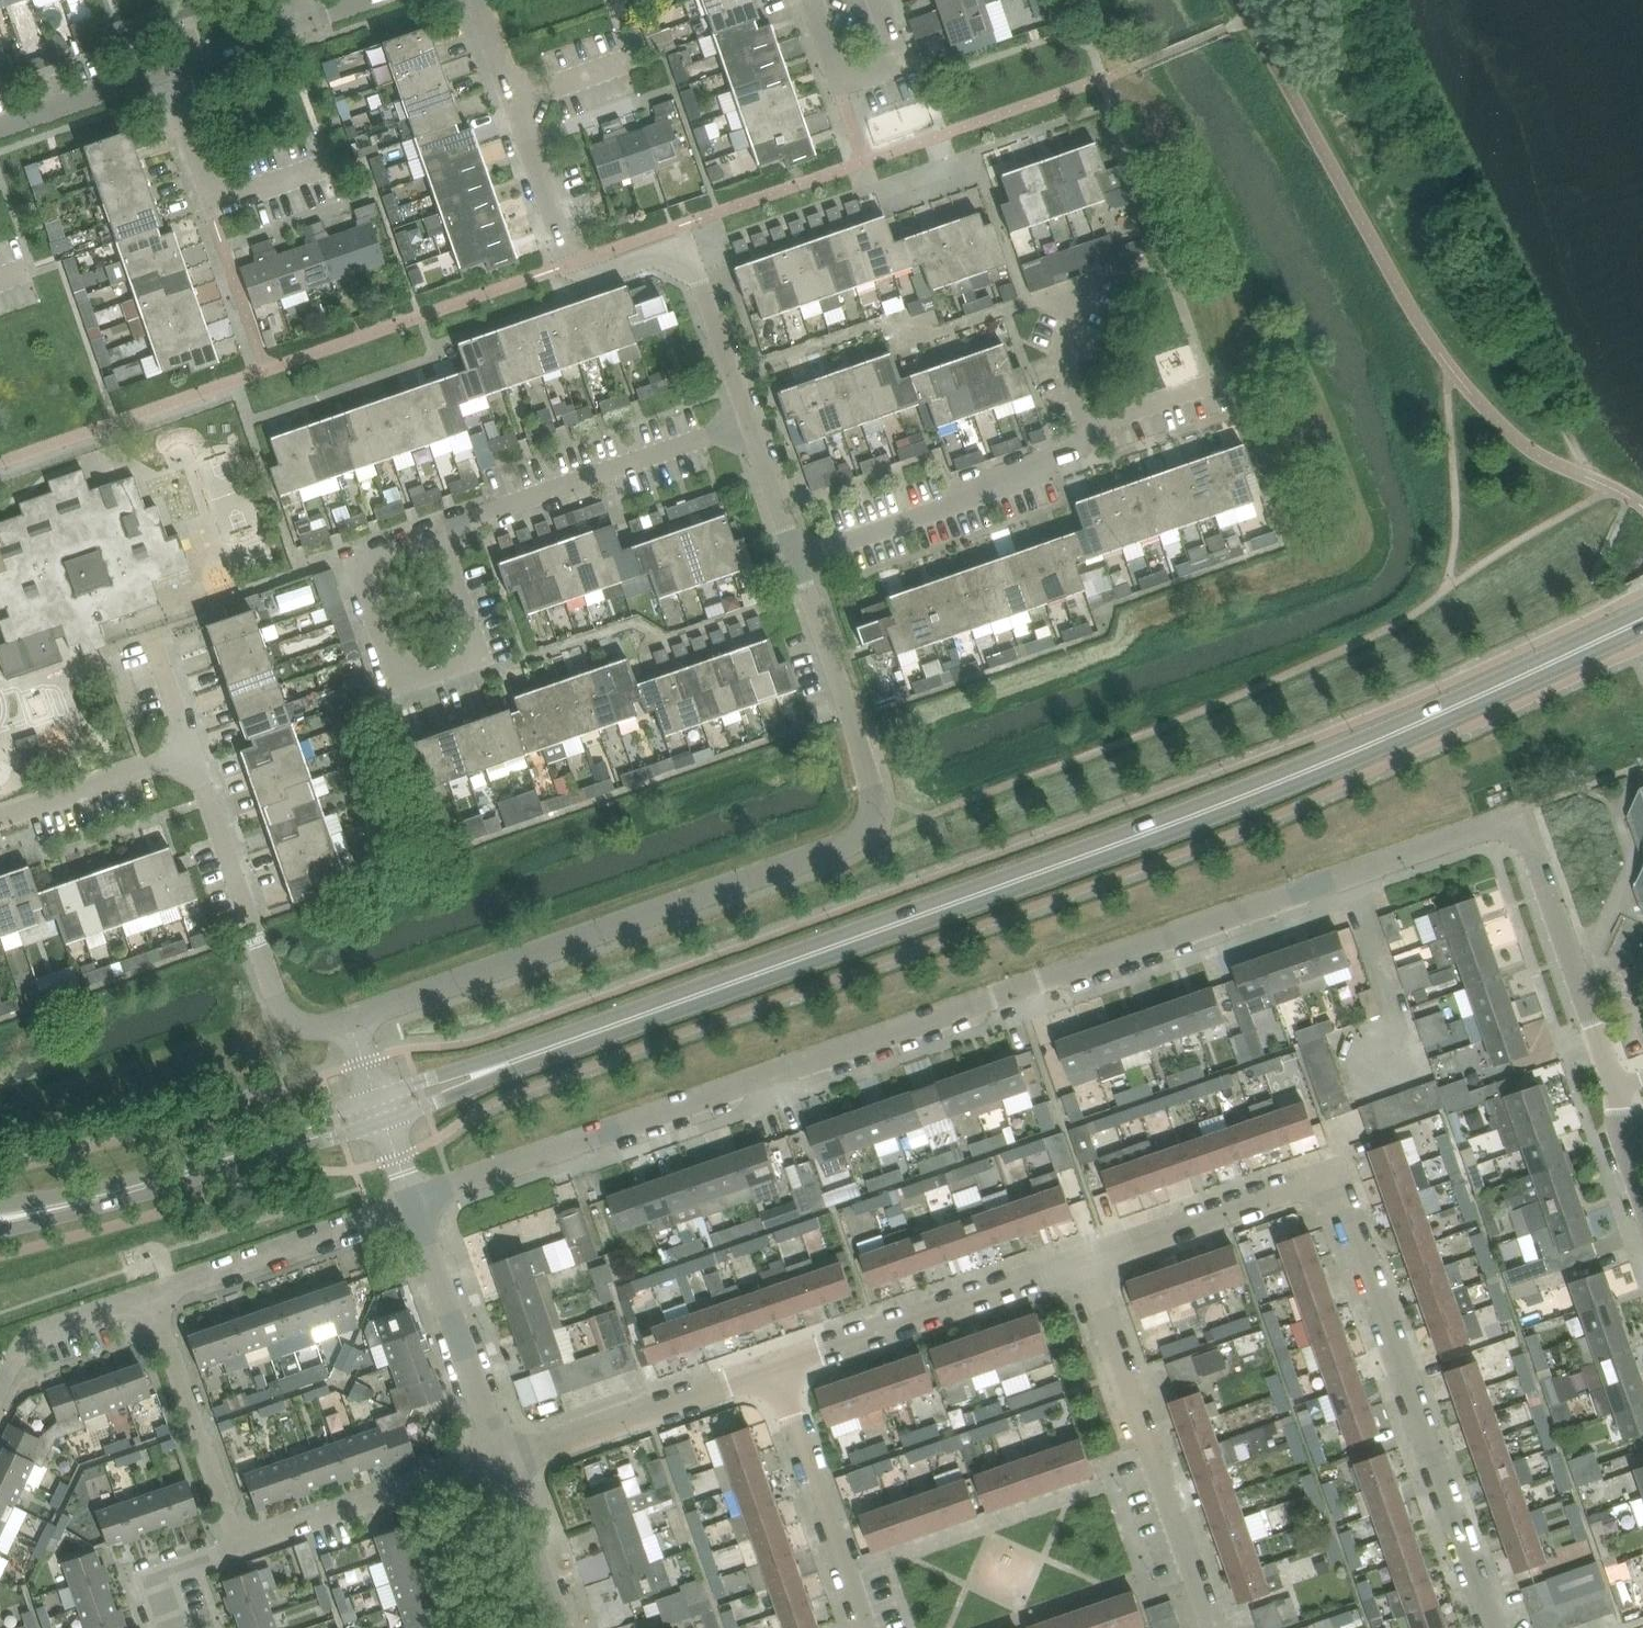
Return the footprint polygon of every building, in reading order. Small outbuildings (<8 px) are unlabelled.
[(190,6),(193,15),(209,10),(206,0),(188,0),(190,6)] [(225,0),(206,0),(209,10),(226,4),(225,0)] [(706,15),(751,0),(701,0),(706,15)] [(753,0),(751,0),(706,15),(713,35),(755,21),(760,19),(753,0)] [(939,10),(932,13),(936,22),(985,5),(1000,0),(936,0),(939,10)] [(985,5),(936,22),(939,32),(946,29),(952,47),(957,45),(994,32),(985,5)] [(175,22),(172,12),(154,18),(158,28),(175,22)] [(71,25),(81,55),(106,46),(103,36),(102,36),(95,17),(71,25)] [(158,28),(154,18),(138,24),(141,34),(158,28)] [(757,29),(755,21),(713,35),(719,53),(746,44),(749,53),(777,43),(770,24),(757,29)] [(435,47),(428,27),(382,43),(388,63),(435,47)] [(669,29),(647,36),(654,55),(675,48),(669,29)] [(120,30),(103,36),(106,46),(123,40),(120,30)] [(994,32),(957,45),(961,55),(998,42),(997,42),(994,32)] [(783,62),(777,43),(749,53),(746,44),(719,53),(726,72),(753,63),(756,72),(783,62)] [(371,63),(384,60),(380,44),(367,47),(371,63)] [(441,65),(435,47),(388,63),(395,81),(441,65)] [(69,48),(52,54),(55,64),(72,58),(69,48)] [(680,51),(668,55),(673,69),(684,65),(680,51)] [(55,64),(52,54),(35,60),(38,70),(55,64)] [(790,81),(783,62),(756,72),(753,63),(726,72),(733,91),(760,82),(763,91),(790,81)] [(448,84),(441,65),(395,81),(401,100),(448,84)] [(689,79),(684,65),(673,69),(678,83),(689,79)] [(16,66),(0,72),(0,76),(2,82),(20,76),(16,66)] [(797,100),(790,81),(763,91),(760,82),(733,91),(739,110),(766,100),(769,110),(797,100)] [(454,103),(448,84),(401,100),(408,119),(454,103)] [(692,88),(681,92),(686,106),(697,102),(692,88)] [(668,113),(676,110),(673,100),(654,106),(658,117),(660,116),(662,121),(643,128),(657,168),(684,158),(668,113)] [(803,119),(797,100),(769,110),(766,100),(739,110),(746,129),(773,119),(776,128),(803,119)] [(702,116),(697,102),(686,106),(691,120),(702,116)] [(408,119),(398,122),(404,142),(415,138),(457,124),(461,122),(454,103),(408,119)] [(657,168),(643,128),(624,134),(622,129),(625,128),(621,118),(611,121),(631,177),(657,168)] [(810,137),(803,119),(776,128),(773,119),(746,129),(752,147),(779,138),(782,147),(810,137)] [(631,177),(611,121),(602,124),(606,135),(608,134),(610,139),(590,147),(604,186),(631,177)] [(421,157),(475,138),(472,127),(459,132),(457,124),(415,138),(421,157)] [(705,126),(694,129),(699,143),(710,140),(705,126)] [(121,133),(61,154),(68,174),(90,166),(136,150),(129,130),(127,131),(121,133)] [(817,157),(810,137),(782,147),(779,138),(752,147),(759,167),(785,158),(788,167),(817,157)] [(428,175),(482,156),(475,138),(421,157),(428,175)] [(715,153),(710,140),(699,143),(704,157),(715,153)] [(1086,177),(1077,180),(1086,207),(1107,200),(1104,193),(1128,184),(1121,165),(1106,171),(1106,169),(1097,143),(1077,150),(1086,177)] [(143,168),(136,150),(90,166),(97,184),(143,168)] [(1086,177),(1077,150),(1058,156),(1068,183),(1059,186),(1068,213),(1086,207),(1077,180),(1086,177)] [(381,155),(370,159),(375,173),(386,169),(381,155)] [(488,175),(482,156),(428,175),(434,194),(488,175)] [(1068,183),(1058,156),(1039,163),(1049,190),(1040,193),(1049,220),(1068,213),(1059,186),(1068,183)] [(1049,190),(1039,163),(1021,169),(1030,196),(1021,199),(1030,226),(1049,220),(1040,193),(1049,190)] [(719,164),(708,168),(713,182),(724,178),(719,164)] [(149,187),(143,168),(97,184),(103,203),(149,187)] [(391,183),(386,169),(375,173),(380,187),(391,183)] [(1030,196),(1021,169),(1001,176),(1010,202),(1001,205),(1010,233),(1030,226),(1021,199),(1030,196)] [(495,194),(488,175),(434,194),(441,213),(495,194)] [(156,205),(149,187),(103,203),(110,221),(156,205)] [(394,193),(383,196),(388,210),(399,206),(394,193)] [(501,212),(495,194),(441,213),(448,231),(501,212)] [(861,210),(857,199),(845,203),(849,214),(861,210)] [(371,217),(378,214),(374,203),(356,210),(360,220),(362,220),(364,225),(345,231),(359,272),(386,262),(371,217)] [(113,231),(101,235),(104,245),(117,241),(157,226),(163,225),(156,205),(110,221),(113,231)] [(843,217),(839,205),(826,210),(830,221),(843,217)] [(404,220),(399,206),(388,210),(393,224),(404,220)] [(979,211),(959,218),(969,246),(978,242),(987,270),(1007,264),(992,223),(984,225),(979,211)] [(508,231),(505,222),(501,212),(448,231),(454,250),(508,231)] [(824,223),(820,212),(808,216),(812,227),(824,223)] [(885,216),(866,223),(875,250),(885,246),(894,274),(913,267),(903,237),(894,241),(885,216)] [(805,230),(801,218),(789,223),(793,234),(805,230)] [(969,246),(959,218),(940,224),(950,252),(959,249),(969,277),(987,270),(978,242),(969,246)] [(359,272),(345,231),(326,238),(325,233),(327,232),(323,221),(314,224),(333,280),(359,272)] [(875,250),(866,223),(847,229),(857,257),(866,253),(875,280),(894,274),(885,246),(875,250)] [(333,280),(314,224),(304,227),(308,238),(310,238),(312,243),(294,249),(307,289),(333,280)] [(940,224),(922,231),(931,259),(941,255),(951,283),(969,277),(959,249),(950,252),(940,224)] [(787,236),(783,225),(770,229),(774,240),(787,236)] [(160,235),(157,226),(117,241),(123,260),(150,250),(153,259),(180,250),(173,230),(160,235)] [(857,257),(847,229),(829,236),(838,263),(848,259),(857,286),(875,280),(866,253),(857,257)] [(407,230),(396,234),(401,248),(412,244),(407,230)] [(518,260),(512,241),(508,231),(454,250),(461,270),(488,260),(491,270),(518,260)] [(768,243),(764,231),(751,236),(755,247),(768,243)] [(931,259),(922,231),(903,237),(913,267),(922,264),(931,290),(951,283),(941,255),(931,259)] [(838,263),(829,236),(810,242),(819,269),(828,266),(838,293),(857,286),(848,259),(838,263)] [(307,289),(294,249),(275,255),(274,250),(276,249),(272,238),(262,241),(282,298),(307,289)] [(749,249),(745,238),(733,242),(737,253),(749,249)] [(282,298),(262,241),(253,245),(257,256),(259,255),(260,260),(241,267),(255,307),(282,298)] [(838,293),(828,266),(819,269),(810,242),(791,249),(801,275),(810,272),(819,299),(823,312),(842,305),(838,293)] [(417,258),(412,244),(401,248),(405,262),(417,258)] [(1083,244),(1072,248),(1077,261),(1088,257),(1083,244)] [(1130,259),(1126,246),(1115,250),(1119,262),(1130,259)] [(801,275),(791,249),(773,255),(782,282),(791,279),(800,306),(819,299),(810,272),(801,275)] [(187,269),(180,250),(153,259),(150,250),(123,260),(130,278),(157,269),(160,278),(187,269)] [(782,282),(773,255),(754,261),(764,288),(772,285),(781,312),(800,306),(791,279),(782,282)] [(74,256),(63,260),(70,279),(81,275),(74,256)] [(1051,270),(1046,257),(1035,260),(1040,274),(1051,270)] [(1093,271),(1088,257),(1077,261),(1082,275),(1093,271)] [(764,288),(754,261),(735,268),(744,296),(753,293),(762,319),(781,312),(772,285),(764,288)] [(420,268),(409,272),(414,286),(425,282),(420,268)] [(157,269),(130,278),(136,297),(163,288),(166,297),(193,287),(187,269),(160,278),(157,269)] [(1056,284),(1051,270),(1040,274),(1045,288),(1056,284)] [(86,289),(81,275),(70,279),(75,293),(86,289)] [(637,343),(637,342),(636,340),(663,331),(658,316),(668,313),(662,295),(652,299),(647,285),(630,291),(628,286),(627,286),(637,313),(627,316),(637,343)] [(627,286),(608,292),(617,319),(608,322),(618,349),(637,343),(627,316),(637,313),(627,286)] [(163,288),(136,297),(143,316),(170,306),(173,316),(200,306),(193,287),(166,297),(163,288)] [(617,319),(608,292),(589,299),(599,326),(590,329),(599,356),(618,349),(608,322),(617,319)] [(990,293),(976,298),(981,311),(995,306),(990,293)] [(933,295),(921,299),(925,312),(937,308),(933,295)] [(981,311),(976,298),(962,303),(967,316),(981,311)] [(90,299),(78,303),(83,317),(94,313),(90,299)] [(599,326),(589,299),(571,305),(580,332),(571,335),(580,362),(599,356),(590,329),(599,326)] [(925,312),(921,299),(908,304),(913,317),(925,312)] [(580,332),(571,305),(552,312),(561,339),(552,341),(562,369),(580,362),(571,335),(580,332)] [(206,325),(200,306),(173,316),(170,306),(143,316),(149,334),(176,325),(179,334),(206,325)] [(561,339),(552,312),(533,318),(542,345),(534,348),(543,375),(562,369),(552,341),(561,339)] [(99,327),(94,313),(83,317),(88,331),(99,327)] [(211,323),(217,339),(233,333),(228,317),(211,323)] [(542,345),(533,318),(515,325),(524,352),(515,354),(525,381),(543,375),(534,348),(542,345)] [(213,343),(206,325),(179,334),(176,325),(149,334),(156,353),(183,344),(186,353),(213,343)] [(524,352),(515,325),(496,331),(505,358),(496,361),(506,388),(525,381),(515,354),(524,352)] [(505,358),(496,331),(477,338),(487,364),(478,367),(487,394),(506,388),(496,361),(505,358)] [(103,336),(91,340),(96,354),(107,350),(103,336)] [(487,394),(478,367),(487,364),(477,338),(458,344),(467,370),(458,373),(467,401),(459,404),(463,415),(491,406),(487,394)] [(220,363),(213,343),(186,353),(183,344),(156,353),(163,373),(188,364),(192,373),(220,363)] [(1004,343),(985,350),(994,377),(1002,374),(1012,401),(1032,394),(1022,366),(1013,369),(1004,343)] [(112,364),(107,350),(96,354),(101,368),(112,364)] [(994,377),(985,350),(966,357),(975,383),(984,380),(993,407),(1012,401),(1002,374),(994,377)] [(901,380),(893,356),(892,353),(872,359),(881,386),(890,383),(900,410),(919,404),(910,376),(901,380)] [(975,383),(966,357),(948,363),(957,390),(966,387),(975,414),(993,407),(984,380),(975,383)] [(881,386),(872,359),(853,366),(863,393),(872,390),(881,417),(900,410),(890,383),(881,386)] [(957,390),(948,363),(929,370),(938,396),(947,393),(956,420),(975,414),(966,387),(957,390)] [(863,393),(853,366),(835,373),(844,399),(853,396),(862,423),(881,417),(872,390),(863,393)] [(938,396),(929,370),(910,376),(919,404),(927,401),(937,427),(956,420),(947,393),(938,396)] [(467,401),(458,373),(439,380),(449,407),(440,410),(449,437),(469,431),(463,415),(459,404),(467,401)] [(844,399),(835,373),(816,379),(825,406),(834,403),(843,430),(862,423),(853,396),(844,399)] [(116,374),(104,378),(109,392),(120,388),(116,374)] [(669,390),(665,379),(652,384),(656,395),(669,390)] [(825,406),(816,379),(797,386),(807,413),(816,409),(825,436),(843,430),(834,403),(825,406)] [(449,407),(439,380),(420,386),(431,413),(421,417),(430,444),(449,437),(440,410),(449,407)] [(656,395),(652,384),(637,390),(641,400),(656,395)] [(431,413),(420,386),(402,393),(412,420),(403,423),(412,450),(430,444),(421,417),(431,413)] [(807,413),(797,386),(778,393),(787,420),(796,417),(806,443),(825,436),(816,409),(807,413)] [(412,420),(402,393),(383,399),(393,426),(384,429),(393,457),(412,450),(403,423),(412,420)] [(632,404),(628,393),(614,398),(618,408),(632,404)] [(618,408),(614,398),(601,402),(604,413),(618,408)] [(393,426),(383,399),(364,406),(375,433),(365,436),(375,463),(393,457),(384,429),(393,426)] [(581,421),(577,410),(575,411),(572,404),(566,406),(568,413),(563,415),(567,426),(581,421)] [(375,433),(364,406),(345,412),(355,439),(346,443),(355,470),(375,463),(365,436),(375,433)] [(595,416),(591,406),(577,410),(581,421),(595,416)] [(355,439),(345,412),(326,419),(336,446),(327,449),(336,476),(355,470),(346,443),(355,439)] [(336,446),(326,419),(307,426),(318,453),(308,456),(318,483),(336,476),(327,449),(336,446)] [(551,419),(539,424),(543,434),(555,430),(551,419)] [(543,434),(539,424),(526,428),(530,439),(543,434)] [(318,453),(307,426),(289,432),(299,459),(291,462),(300,489),(318,483),(308,456),(318,453)] [(1047,440),(1044,428),(1029,433),(1033,445),(1047,440)] [(520,442),(516,431),(502,436),(506,447),(520,442)] [(299,459),(289,432),(270,439),(279,464),(270,467),(280,496),(300,489),(291,462),(299,459)] [(506,447),(502,436),(488,441),(492,452),(506,447)] [(1020,437),(1006,442),(1010,453),(1023,448),(1020,437)] [(925,440),(911,445),(915,456),(929,451),(925,440)] [(1010,453),(1006,442),(992,446),(996,458),(1010,453)] [(1254,472),(1244,444),(1225,451),(1234,478),(1224,481),(1235,508),(1255,501),(1245,475),(1254,472)] [(915,456),(911,445),(898,450),(901,461),(915,456)] [(982,450),(968,455),(972,466),(986,461),(982,450)] [(1234,478),(1225,451),(1206,458),(1215,484),(1206,488),(1216,515),(1235,508),(1224,481),(1234,478)] [(892,464),(888,453),(874,458),(878,469),(892,464)] [(972,466),(968,455),(954,459),(958,471),(972,466)] [(874,458),(860,463),(864,474),(878,469),(874,458)] [(1215,484),(1206,458),(1187,464),(1197,491),(1188,494),(1198,521),(1216,515),(1206,488),(1215,484)] [(1197,491),(1187,464),(1168,471),(1178,498),(1170,500),(1179,528),(1198,521),(1188,494),(1197,491)] [(855,477),(851,466),(837,471),(841,482),(855,477)] [(153,582),(191,568),(179,533),(169,537),(158,504),(147,508),(135,475),(92,490),(84,468),(49,480),(52,491),(20,502),(24,513),(0,521),(0,609),(6,607),(9,615),(0,619),(0,623),(7,642),(0,645),(0,657),(8,680),(64,661),(57,639),(66,636),(70,647),(81,643),(85,654),(108,646),(101,624),(160,604),(153,582)] [(841,482),(837,471),(823,476),(827,487),(841,482)] [(1178,498),(1168,471),(1150,477),(1159,504),(1151,507),(1160,534),(1179,528),(1170,500),(1178,498)] [(477,474),(463,479),(467,490),(481,485),(477,474)] [(1159,504),(1150,477),(1131,484),(1141,510),(1132,513),(1142,541),(1160,534),(1151,507),(1159,504)] [(467,490),(463,479),(449,483),(453,494),(467,490)] [(430,502),(426,492),(423,484),(410,489),(416,507),(430,502)] [(1141,510),(1131,484),(1112,490),(1122,517),(1114,520),(1123,547),(1142,541),(1132,513),(1141,510)] [(384,491),(389,505),(393,515),(405,511),(405,510),(397,487),(384,491)] [(444,498),(440,487),(426,492),(430,502),(444,498)] [(1122,517),(1112,490),(1094,497),(1103,523),(1095,526),(1105,554),(1123,547),(1114,520),(1122,517)] [(721,502),(718,491),(705,496),(709,507),(721,502)] [(1103,523),(1094,497),(1074,503),(1083,530),(1074,533),(1084,561),(1105,554),(1095,526),(1103,523)] [(703,509),(699,498),(686,502),(690,513),(703,509)] [(604,501),(592,505),(595,516),(607,512),(604,501)] [(684,515),(680,504),(668,508),(672,519),(684,515)] [(393,515),(389,505),(375,510),(379,520),(393,515)] [(590,518),(586,507),(574,511),(578,522),(590,518)] [(665,522),(661,511),(649,515),(653,526),(665,522)] [(369,524),(365,513),(352,517),(355,528),(369,524)] [(571,524),(567,513),(555,517),(558,528),(571,524)] [(735,541),(726,515),(707,521),(716,548),(725,545),(734,572),(754,566),(744,537),(735,541)] [(355,528),(352,517),(338,522),(342,533),(355,528)] [(646,528),(642,517),(630,522),(634,533),(646,528)] [(552,531),(548,519),(536,523),(539,535),(552,531)] [(716,548),(707,521),(688,527),(697,555),(706,551),(716,579),(734,572),(725,545),(716,548)] [(614,523),(594,530),(604,558),(613,555),(622,582),(628,599),(656,589),(650,572),(642,575),(632,547),(623,550),(615,526),(614,523)] [(328,526),(314,530),(318,541),(332,537),(328,526)] [(533,537),(529,526),(517,530),(521,541),(533,537)] [(697,555),(688,527),(669,534),(679,561),(688,558),(697,585),(716,579),(706,551),(697,555)] [(318,541),(314,530),(301,535),(304,546),(318,541)] [(604,558),(594,530),(575,536),(585,564),(594,561),(603,588),(622,582),(613,555),(604,558)] [(1278,542),(1274,531),(1250,539),(1254,551),(1278,542)] [(515,544),(511,532),(498,536),(502,548),(515,544)] [(1084,561),(1074,533),(1056,540),(1065,567),(1057,570),(1066,597),(1086,590),(1077,563),(1084,561)] [(679,561),(669,534),(650,540),(660,568),(668,565),(678,592),(697,585),(688,558),(679,561)] [(585,564),(575,536),(556,543),(566,570),(575,567),(584,595),(603,588),(594,561),(585,564)] [(660,568),(650,540),(632,547),(642,575),(650,572),(656,589),(659,598),(678,592),(668,565),(660,568)] [(1065,567),(1056,540),(1037,546),(1046,573),(1038,576),(1047,603),(1066,597),(1057,570),(1065,567)] [(566,570),(556,543),(538,549),(547,577),(556,574),(565,601),(584,595),(575,567),(566,570)] [(1240,543),(1227,548),(1230,559),(1244,554),(1244,553),(1240,543)] [(1046,573),(1037,546),(1018,553),(1028,580),(1019,583),(1029,610),(1047,603),(1038,576),(1046,573)] [(1199,546),(1186,551),(1190,560),(1189,561),(1193,572),(1207,567),(1203,556),(1199,546)] [(1227,548),(1213,552),(1217,564),(1230,559),(1227,548)] [(547,577),(538,549),(518,556),(527,583),(536,580),(546,608),(565,601),(556,574),(547,577)] [(1028,580),(1018,553),(1000,559),(1009,586),(1000,589),(1010,616),(1029,610),(1019,583),(1028,580)] [(527,583),(518,556),(499,562),(509,591),(518,588),(527,614),(546,608),(536,580),(527,583)] [(1009,586),(1000,559),(981,565),(991,593),(982,596),(991,623),(1010,616),(1000,589),(1009,586)] [(1189,561),(1175,566),(1179,577),(1193,572),(1189,561)] [(991,593),(981,565),(962,572),(972,599),(963,602),(973,629),(991,623),(982,596),(991,593)] [(1166,569),(1152,574),(1156,585),(1170,580),(1166,569)] [(972,599),(962,572),(944,578),(954,606),(944,609),(954,636),(973,629),(963,602),(972,599)] [(1156,585),(1152,574),(1138,579),(1142,590),(1156,585)] [(954,606),(944,578),(925,585),(935,612),(926,615),(935,642),(954,636),(944,609),(954,606)] [(1128,582),(1115,587),(1119,598),(1132,593),(1128,582)] [(935,612),(925,585),(907,591),(916,618),(907,622),(916,649),(935,642),(926,615),(935,612)] [(1119,598),(1115,587),(1101,592),(1105,603),(1119,598)] [(916,618),(907,591),(887,598),(888,601),(897,628),(888,631),(894,650),(897,656),(916,649),(907,622),(916,618)] [(214,645),(266,627),(261,612),(261,611),(265,609),(259,593),(225,605),(230,618),(207,626),(214,645)] [(350,619),(349,613),(344,601),(323,608),(327,620),(334,617),(336,624),(350,619)] [(897,628),(888,601),(861,610),(866,624),(856,627),(862,645),(872,641),(877,655),(894,650),(888,631),(897,628)] [(765,627),(761,616),(748,620),(752,631),(765,627)] [(357,638),(350,619),(336,624),(343,642),(357,638)] [(1089,621),(1076,626),(1079,638),(1093,633),(1089,621)] [(745,633),(742,622),(729,627),(733,638),(745,633)] [(220,664),(266,648),(264,642),(279,637),(275,624),(266,627),(214,645),(220,664)] [(1079,638),(1076,626),(1061,631),(1065,642),(1079,638)] [(727,640),(723,629),(711,633),(715,644),(727,640)] [(1052,634),(1038,639),(1042,650),(1056,646),(1052,634)] [(708,646),(704,635),(692,639),(696,651),(708,646)] [(357,638),(343,642),(346,653),(360,648),(357,638)] [(778,664),(769,638),(750,645),(758,671),(767,668),(777,696),(797,690),(787,661),(778,664)] [(1042,650),(1038,639),(1024,644),(1028,655),(1042,650)] [(689,653),(686,642),(673,646),(677,657),(689,653)] [(758,671),(750,645),(731,652),(739,678),(749,675),(759,703),(777,696),(767,668),(758,671)] [(1015,647),(1001,652),(1005,663),(1018,659),(1015,647)] [(227,683),(272,667),(266,648),(220,664),(227,683)] [(671,659),(667,648),(655,653),(659,664),(671,659)] [(739,678),(731,652),(712,658),(722,685),(731,681),(740,709),(759,703),(749,675),(739,678)] [(1005,663),(1001,652),(987,657),(991,668),(1005,663)] [(722,685),(712,658),(694,665),(703,691),(712,688),(721,716),(740,709),(731,681),(722,685)] [(629,659),(609,665),(618,692),(609,695),(618,722),(638,715),(633,701),(641,699),(642,698),(637,684),(638,684),(629,659)] [(977,660),(964,665),(968,676),(981,671),(977,660)] [(618,692),(609,665),(591,672),(599,698),(591,701),(599,728),(618,722),(609,695),(618,692)] [(703,691),(694,665),(675,671),(684,698),(693,695),(703,723),(721,716),(712,688),(703,691)] [(968,676),(964,665),(950,670),(954,681),(968,676)] [(233,701),(279,685),(272,667),(227,683),(233,701)] [(684,698),(675,671),(656,678),(665,705),(675,702),(684,729),(703,723),(693,695),(684,698)] [(599,698),(591,672),(572,678),(581,705),(571,708),(581,735),(599,728),(591,701),(599,698)] [(355,677),(363,699),(376,694),(369,673),(355,677)] [(940,673),(926,678),(930,689),(944,684),(940,673)] [(581,705),(572,678),(553,685),(563,711),(553,715),(562,741),(581,735),(571,708),(581,705)] [(665,705),(656,678),(638,684),(637,684),(642,698),(641,699),(646,713),(655,710),(664,736),(684,729),(675,702),(665,705)] [(930,689),(926,678),(912,683),(916,694),(930,689)] [(240,720),(285,704),(279,685),(233,701),(240,720)] [(563,711),(553,685),(535,691),(544,718),(534,721),(543,748),(562,741),(553,715),(563,711)] [(893,689),(897,701),(911,696),(907,685),(893,689)] [(544,718),(535,691),(515,698),(519,711),(511,714),(525,754),(543,748),(534,721),(544,718)] [(292,722),(285,704),(240,720),(246,739),(251,737),(292,722)] [(343,721),(338,707),(327,711),(332,725),(343,721)] [(525,754),(511,714),(509,708),(489,715),(505,761),(525,754)] [(505,761),(489,715),(471,722),(487,768),(505,761)] [(274,760),(272,751),(299,742),(292,722),(251,737),(254,745),(240,750),(247,770),(274,760)] [(487,768),(471,722),(452,728),(468,774),(487,768)] [(468,774),(452,728),(434,735),(449,781),(468,774)] [(351,745),(346,731),(335,735),(340,749),(351,745)] [(15,741),(23,766),(45,759),(37,733),(15,741)] [(449,781),(434,735),(414,741),(430,787),(449,781)] [(280,779),(278,770),(305,761),(299,742),(272,751),(274,760),(247,770),(253,788),(280,779)] [(356,758),(351,745),(340,749),(345,762),(356,758)] [(658,762),(661,773),(662,773),(676,768),(672,757),(658,762)] [(287,798),(284,789),(312,780),(305,761),(278,770),(280,779),(253,788),(260,807),(287,798)] [(648,765),(634,770),(638,781),(652,776),(648,765)] [(364,782),(359,768),(348,772),(353,786),(364,782)] [(638,781),(634,770),(621,775),(625,786),(638,781)] [(611,778),(597,783),(601,794),(615,789),(611,778)] [(294,817),(291,807),(318,798),(312,780),(284,789),(287,798),(260,807),(266,826),(294,817)] [(369,795),(364,782),(353,786),(358,799),(369,795)] [(601,794),(597,783),(583,788),(587,799),(601,794)] [(1641,787),(1628,815),(1628,816),(1636,841),(1642,844),(1642,786),(1641,787)] [(545,813),(537,793),(536,788),(517,795),(525,820),(545,813)] [(574,791),(560,796),(564,807),(578,802),(574,791)] [(525,820),(517,795),(497,802),(506,827),(525,820)] [(564,807),(560,796),(546,801),(550,812),(564,807)] [(300,835),(297,826),(325,817),(318,798),(291,807),(294,817),(266,826),(273,845),(300,835)] [(377,818),(372,805),(361,809),(366,822),(377,818)] [(470,839),(488,833),(481,813),(463,820),(470,839)] [(304,845),(331,835),(325,817),(297,826),(300,835),(273,845),(279,863),(307,854),(304,845)] [(382,833),(377,818),(366,822),(370,837),(382,833)] [(310,864),(338,854),(331,835),(304,845),(307,854),(279,863),(286,882),(313,872),(310,864)] [(178,873),(169,848),(150,855),(159,882),(168,878),(178,905),(197,898),(187,870),(178,873)] [(293,902),(337,886),(334,877),(344,874),(338,854),(310,864),(313,872),(286,882),(293,902)] [(159,882),(150,855),(131,861),(141,888),(150,885),(159,911),(178,905),(168,878),(159,882)] [(141,888),(131,861),(112,868),(122,895),(131,891),(140,918),(159,911),(150,885),(141,888)] [(28,866),(9,873),(18,900),(9,903),(19,930),(24,946),(61,934),(56,918),(47,922),(37,894),(38,894),(28,866)] [(122,895),(112,868),(94,874),(103,901),(112,898),(122,924),(140,918),(131,891),(122,895)] [(1635,887),(1637,895),(1639,900),(1642,911),(1642,870),(1635,887)] [(9,873),(0,876),(0,936),(19,930),(9,903),(18,900),(9,873)] [(103,901),(94,874),(75,881),(85,908),(94,904),(103,931),(122,924),(112,898),(103,901)] [(85,908),(75,881),(57,887),(66,914),(75,911),(85,937),(103,931),(94,904),(85,908)] [(57,887),(38,894),(37,894),(47,922),(56,918),(61,934),(65,944),(85,937),(75,911),(66,914),(57,887)] [(1486,924),(1477,898),(1430,914),(1439,940),(1451,935),(1486,924)] [(1395,913),(1394,913),(1382,918),(1391,944),(1404,939),(1395,913)] [(1495,950),(1486,924),(1451,935),(1460,961),(1495,950)] [(1340,931),(1314,940),(1325,974),(1351,965),(1340,931)] [(190,937),(194,948),(208,944),(204,932),(190,937)] [(185,939),(170,944),(174,955),(189,950),(185,939)] [(1325,974),(1314,940),(1288,948),(1299,983),(1325,974)] [(174,955),(170,944),(157,948),(161,960),(174,955)] [(1299,983),(1288,948),(1262,957),(1274,991),(1299,983)] [(1503,976),(1495,950),(1460,961),(1469,987),(1503,976)] [(148,952),(133,957),(137,968),(152,963),(148,952)] [(137,968),(133,957),(120,961),(124,972),(137,968)] [(1274,991),(1262,957),(1236,966),(1240,978),(1227,982),(1234,1003),(1235,1004),(1247,1000),(1252,1013),(1278,1004),(1274,991)] [(1429,972),(1425,959),(1398,968),(1403,981),(1429,972)] [(111,964),(97,969),(101,980),(115,976),(111,964)] [(1431,972),(1435,984),(1459,974),(1455,964),(1431,972)] [(101,980),(97,969),(83,974),(87,985),(101,980)] [(1434,984),(1429,972),(1403,981),(1407,994),(1434,984)] [(1512,1001),(1503,976),(1469,987),(1478,1013),(1512,1001)] [(53,985),(38,989),(42,1001),(57,996),(53,985)] [(1226,1021),(1214,987),(1188,996),(1200,1031),(1226,1021)] [(1382,1013),(1373,987),(1360,992),(1369,1018),(1382,1013)] [(1478,1013),(1469,987),(1455,992),(1464,1018),(1478,1013)] [(42,1001),(38,989),(25,994),(29,1005),(42,1001)] [(1200,1031),(1188,996),(1162,1005),(1174,1040),(1200,1031)] [(16,997),(2,1002),(6,1013),(20,1009),(16,997)] [(1521,1027),(1512,1001),(1478,1013),(1487,1039),(1521,1027)] [(1174,1040),(1162,1005),(1136,1014),(1148,1049),(1149,1048),(1174,1040)] [(1443,1010),(1416,1019),(1421,1032),(1447,1024),(1443,1010)] [(1478,1013),(1464,1018),(1473,1044),(1487,1039),(1478,1013)] [(1148,1049),(1136,1014),(1110,1023),(1122,1058),(1148,1049)] [(1332,1018),(1314,1024),(1318,1036),(1327,1033),(1336,1030),(1332,1018)] [(1122,1058),(1110,1023),(1084,1032),(1096,1067),(1101,1079),(1127,1070),(1126,1068),(1122,1058)] [(1318,1036),(1314,1024),(1297,1030),(1301,1042),(1318,1036)] [(1451,1037),(1447,1024),(1421,1032),(1425,1046),(1451,1037)] [(1530,1053),(1521,1027),(1487,1039),(1496,1065),(1530,1053)] [(1257,1028),(1244,1032),(1253,1059),(1266,1054),(1257,1028)] [(1096,1067),(1084,1032),(1059,1041),(1071,1076),(1096,1067)] [(1253,1059),(1244,1032),(1231,1037),(1240,1063),(1253,1059)] [(1331,1046),(1327,1033),(1318,1036),(1301,1042),(1306,1055),(1331,1046)] [(1335,1059),(1331,1046),(1306,1055),(1310,1068),(1335,1059)] [(1029,1090),(1017,1056),(992,1065),(1003,1098),(1029,1090)] [(1285,1066),(1281,1056),(1262,1063),(1266,1073),(1285,1066)] [(1340,1072),(1335,1059),(1310,1068),(1314,1081),(1340,1072)] [(1266,1073),(1262,1063),(1245,1069),(1249,1080),(1266,1073)] [(1202,1064),(1185,1070),(1189,1081),(1206,1075),(1202,1064)] [(1003,1098),(992,1065),(966,1074),(978,1107),(1003,1098)] [(1189,1081),(1185,1070),(1168,1076),(1172,1087),(1189,1081)] [(1520,1073),(1522,1085),(1543,1082),(1541,1070),(1520,1073)] [(1344,1085),(1340,1072),(1314,1081),(1319,1094),(1344,1085)] [(1231,1073),(1213,1080),(1217,1091),(1235,1084),(1231,1073)] [(978,1107),(966,1074),(939,1083),(951,1116),(978,1107)] [(1471,1092),(1466,1077),(1459,1080),(1437,1088),(1443,1103),(1471,1092)] [(1217,1091),(1213,1080),(1188,1088),(1192,1100),(1217,1091)] [(1444,1105),(1443,1103),(1437,1088),(1434,1080),(1422,1084),(1431,1110),(1444,1105)] [(1151,1081),(1134,1087),(1137,1098),(1155,1092),(1151,1081)] [(951,1116),(939,1083),(914,1092),(925,1125),(951,1116)] [(1488,1100),(1501,1096),(1496,1083),(1471,1092),(1443,1103),(1444,1105),(1445,1105),(1448,1115),(1459,1111),(1488,1100)] [(1431,1110),(1422,1084),(1409,1089),(1419,1114),(1431,1110)] [(1349,1098),(1344,1085),(1319,1094),(1323,1107),(1349,1098)] [(1550,1111),(1541,1085),(1502,1098),(1501,1096),(1488,1100),(1494,1116),(1491,1117),(1495,1130),(1516,1122),(1550,1111)] [(1137,1098),(1134,1087),(1118,1093),(1122,1104),(1137,1098)] [(1192,1100),(1188,1088),(1163,1097),(1167,1108),(1192,1100)] [(1299,1089),(1276,1097),(1280,1110),(1279,1110),(1290,1141),(1314,1132),(1304,1101),(1299,1089)] [(1419,1114),(1409,1089),(1397,1094),(1406,1119),(1419,1114)] [(925,1125),(914,1092),(889,1100),(901,1134),(925,1125)] [(1085,1117),(1076,1092),(1063,1096),(1071,1121),(1085,1117)] [(1406,1119),(1397,1094),(1385,1098),(1394,1124),(1406,1119)] [(1167,1108),(1163,1097),(1145,1103),(1149,1114),(1167,1108)] [(1275,1098),(1250,1106),(1254,1119),(1265,1150),(1290,1141),(1279,1110),(1275,1098)] [(1353,1110),(1349,1098),(1323,1107),(1327,1119),(1353,1110)] [(1394,1124),(1385,1098),(1372,1103),(1382,1128),(1394,1124)] [(901,1134),(889,1100),(864,1109),(875,1143),(901,1134)] [(1057,1127),(1048,1101),(1035,1106),(1044,1131),(1057,1127)] [(1382,1128),(1372,1103),(1360,1107),(1369,1133),(1382,1128)] [(1132,1108),(1114,1114),(1118,1126),(1136,1120),(1132,1108)] [(875,1143),(864,1109),(838,1118),(850,1152),(875,1143)] [(1559,1136),(1550,1111),(1516,1122),(1525,1148),(1559,1136)] [(1118,1126),(1114,1114),(1089,1123),(1093,1134),(1118,1126)] [(850,1152),(838,1118),(813,1127),(829,1175),(855,1166),(850,1152)] [(1265,1150),(1254,1119),(1229,1127),(1240,1158),(1265,1150)] [(1093,1134),(1089,1123),(1071,1129),(1083,1164),(1101,1158),(1101,1156),(1093,1134)] [(1240,1158),(1229,1127),(1204,1136),(1215,1167),(1240,1158)] [(1006,1131),(988,1138),(992,1149),(1010,1143),(1006,1131)] [(1065,1131),(1047,1137),(1059,1172),(1076,1166),(1065,1131)] [(1437,1136),(1444,1154),(1455,1150),(1449,1132),(1437,1136)] [(1215,1167),(1204,1136),(1180,1144),(1190,1175),(1215,1167)] [(1559,1136),(1525,1148),(1534,1174),(1568,1162),(1559,1136)] [(992,1149),(988,1138),(971,1144),(975,1155),(992,1149)] [(1042,1151),(1039,1140),(1021,1146),(1025,1157),(1042,1151)] [(1410,1165),(1401,1140),(1371,1151),(1380,1176),(1410,1165)] [(783,1193),(765,1143),(740,1152),(751,1185),(757,1202),(783,1193)] [(1180,1144),(1155,1153),(1166,1184),(1190,1175),(1180,1144)] [(1025,1157),(1021,1146),(1002,1152),(1006,1163),(1025,1157)] [(1480,1164),(1474,1146),(1461,1150),(1468,1168),(1480,1164)] [(957,1162),(953,1150),(935,1156),(939,1168),(957,1162)] [(1455,1150),(1444,1154),(1451,1174),(1462,1170),(1455,1150)] [(751,1185),(740,1152),(714,1161),(725,1194),(751,1185)] [(1166,1184),(1155,1153),(1130,1162),(1141,1193),(1166,1184)] [(939,1168),(935,1156),(919,1162),(923,1174),(939,1168)] [(990,1157),(971,1163),(975,1174),(993,1167),(990,1157)] [(800,1164),(807,1184),(816,1210),(828,1206),(812,1160),(800,1164)] [(725,1194),(714,1161),(688,1170),(700,1203),(725,1194)] [(1423,1161),(1410,1165),(1380,1176),(1388,1201),(1432,1186),(1423,1161)] [(1141,1193),(1130,1162),(1105,1170),(1116,1201),(1141,1193)] [(1577,1187),(1568,1162),(1534,1174),(1520,1179),(1529,1204),(1577,1187)] [(975,1174),(971,1163),(953,1169),(957,1180),(975,1174)] [(1480,1164),(1468,1168),(1474,1186),(1486,1182),(1480,1164)] [(903,1168),(886,1173),(890,1185),(907,1179),(903,1168)] [(700,1203),(688,1170),(662,1179),(674,1212),(700,1203)] [(890,1185),(886,1173),(867,1180),(871,1191),(890,1185)] [(940,1174),(922,1180),(925,1191),(943,1185),(940,1174)] [(674,1212),(662,1179),(637,1188),(648,1221),(650,1221),(653,1232),(678,1224),(674,1212)] [(925,1191),(922,1180),(905,1186),(909,1197),(925,1191)] [(1454,1185),(1461,1203),(1473,1199),(1466,1181),(1454,1185)] [(816,1210),(807,1184),(791,1189),(800,1215),(816,1210)] [(954,1192),(958,1205),(983,1197),(978,1184),(954,1192)] [(1073,1216),(1062,1185),(1038,1194),(1048,1225),(1073,1216)] [(1432,1186),(1388,1201),(1397,1226),(1427,1215),(1441,1211),(1432,1186)] [(1577,1187),(1529,1204),(1523,1206),(1532,1232),(1586,1213),(1577,1187)] [(648,1221),(637,1188),(611,1197),(622,1230),(648,1221)] [(892,1202),(889,1192),(872,1197),(876,1209),(892,1202)] [(1038,1194),(1013,1203),(1024,1234),(1048,1225),(1038,1194)] [(876,1209),(872,1197),(854,1204),(858,1215),(876,1209)] [(1492,1198),(1480,1202),(1486,1219),(1498,1215),(1492,1198)] [(988,1211),(984,1199),(959,1207),(964,1220),(963,1220),(974,1251),(999,1242),(988,1211)] [(1479,1217),(1473,1199),(1461,1203),(1468,1221),(1479,1217)] [(1024,1234),(1013,1203),(988,1211),(999,1242),(1024,1234)] [(887,1209),(893,1226),(908,1221),(902,1204),(887,1209)] [(582,1205),(559,1213),(577,1264),(600,1256),(582,1205)] [(1595,1239),(1586,1213),(1532,1232),(1542,1260),(1504,1274),(1509,1287),(1535,1278),(1598,1256),(1592,1240),(1595,1239)] [(1436,1239),(1427,1215),(1397,1226),(1405,1251),(1436,1240),(1436,1239)] [(1504,1232),(1498,1215),(1486,1219),(1492,1236),(1504,1232)] [(819,1216),(801,1222),(805,1233),(823,1227),(819,1216)] [(754,1219),(736,1225),(741,1237),(758,1230),(754,1219)] [(974,1251),(963,1220),(938,1229),(949,1260),(974,1251)] [(805,1233),(801,1222),(783,1229),(787,1240),(805,1233)] [(741,1237),(736,1225),(720,1231),(724,1243),(741,1237)] [(910,1227),(885,1235),(889,1246),(899,1277),(924,1268),(913,1237),(910,1227)] [(949,1260),(938,1229),(913,1237),(924,1268),(949,1260)] [(1490,1250),(1483,1231),(1472,1235),(1478,1254),(1490,1250)] [(1276,1252),(1247,1262),(1254,1280),(1264,1276),(1289,1267),(1320,1257),(1312,1232),(1281,1242),(1285,1255),(1278,1257),(1276,1252)] [(770,1246),(766,1234),(751,1240),(755,1251),(770,1246)] [(699,1238),(685,1243),(689,1254),(706,1249),(702,1237),(699,1238)] [(755,1251),(751,1240),(734,1245),(738,1257),(755,1251)] [(1445,1265),(1436,1240),(1405,1251),(1414,1276),(1445,1265)] [(689,1254),(685,1243),(667,1249),(671,1260),(689,1254)] [(1234,1244),(1208,1253),(1220,1289),(1246,1280),(1234,1244)] [(899,1277),(889,1246),(864,1255),(874,1285),(899,1277)] [(538,1279),(554,1273),(554,1272),(545,1248),(529,1253),(495,1265),(504,1290),(538,1279)] [(606,1254),(609,1262),(615,1280),(629,1275),(620,1249),(606,1254)] [(1498,1274),(1490,1250),(1478,1254),(1484,1271),(1480,1272),(1483,1279),(1498,1274)] [(722,1263),(718,1251),(701,1257),(705,1269),(722,1263)] [(1220,1289),(1208,1253),(1182,1262),(1194,1297),(1220,1289)] [(705,1269),(701,1257),(683,1263),(687,1275),(705,1269)] [(1329,1282),(1320,1257),(1289,1267),(1298,1292),(1329,1282)] [(813,1258),(787,1267),(792,1279),(802,1310),(827,1302),(817,1271),(813,1258)] [(1457,1261),(1445,1265),(1414,1276),(1423,1301),(1453,1290),(1466,1286),(1457,1261)] [(615,1280),(609,1262),(592,1268),(598,1286),(609,1282),(615,1280)] [(1194,1297),(1182,1262),(1156,1272),(1168,1306),(1192,1298),(1194,1297)] [(852,1293),(841,1263),(817,1271),(827,1302),(852,1293)] [(671,1280),(667,1269),(651,1274),(655,1286),(671,1280)] [(1614,1296),(1605,1270),(1571,1282),(1580,1308),(1614,1296)] [(1168,1306),(1156,1272),(1130,1281),(1142,1316),(1168,1306)] [(678,1354),(667,1321),(643,1329),(632,1297),(639,1295),(638,1292),(655,1286),(651,1274),(619,1285),(646,1365),(678,1354)] [(1270,1295),(1264,1276),(1254,1280),(1260,1298),(1270,1295)] [(778,1319),(768,1288),(765,1278),(739,1286),(753,1328),(778,1319)] [(1539,1291),(1535,1278),(1509,1287),(1513,1300),(1539,1291)] [(547,1304),(538,1279),(504,1290),(513,1316),(547,1304)] [(802,1310),(792,1279),(768,1288),(778,1319),(802,1310)] [(358,1313),(354,1301),(346,1280),(324,1288),(335,1321),(358,1313)] [(1508,1300),(1501,1280),(1489,1284),(1496,1304),(1508,1300)] [(615,1299),(609,1282),(598,1286),(604,1303),(615,1299)] [(1337,1307),(1329,1282),(1298,1292),(1307,1317),(1337,1307)] [(753,1328),(739,1286),(739,1285),(714,1294),(728,1336),(753,1328)] [(335,1321),(324,1288),(301,1296),(313,1329),(335,1321)] [(1462,1316),(1453,1290),(1423,1301),(1431,1326),(1462,1316)] [(728,1336),(714,1294),(688,1302),(691,1312),(703,1345),(728,1336)] [(313,1329),(301,1296),(279,1304),(290,1337),(295,1351),(318,1343),(313,1329)] [(1623,1322),(1614,1296),(1580,1308),(1589,1334),(1623,1322)] [(1508,1300),(1496,1304),(1501,1320),(1513,1316),(1508,1300)] [(295,1351),(290,1337),(279,1304),(256,1311),(268,1344),(273,1359),(295,1351)] [(556,1330),(547,1304),(513,1316),(522,1342),(556,1330)] [(370,1321),(365,1331),(371,1348),(383,1343),(416,1332),(408,1307),(375,1319),(370,1321)] [(1346,1332),(1337,1307),(1307,1317),(1315,1343),(1346,1332)] [(1264,1312),(1270,1330),(1282,1326),(1275,1308),(1264,1312)] [(617,1309),(596,1316),(607,1349),(616,1346),(628,1342),(617,1309)] [(268,1344),(256,1311),(234,1319),(246,1352),(250,1367),(273,1359),(268,1344)] [(703,1345),(691,1312),(667,1321),(678,1354),(703,1345)] [(1028,1370),(1054,1361),(1037,1312),(1010,1321),(1028,1370)] [(1250,1315),(1231,1322),(1235,1332),(1253,1326),(1250,1315)] [(1471,1340),(1462,1316),(1431,1326),(1440,1351),(1471,1340)] [(246,1352),(234,1319),(212,1327),(223,1360),(246,1352)] [(1028,1370),(1010,1321),(985,1330),(998,1366),(1003,1380),(1028,1371),(1028,1370)] [(1235,1332),(1231,1322),(1213,1328),(1216,1338),(1235,1332)] [(1632,1348),(1623,1322),(1589,1334),(1589,1335),(1598,1360),(1632,1348)] [(1288,1344),(1282,1326),(1270,1330),(1277,1349),(1288,1344)] [(223,1360),(212,1327),(189,1335),(187,1330),(186,1331),(199,1368),(223,1360)] [(1264,1328),(1233,1337),(1239,1356),(1270,1347),(1264,1328)] [(564,1356),(556,1330),(522,1342),(530,1368),(564,1356)] [(998,1366),(985,1330),(959,1339),(972,1375),(998,1366)] [(424,1352),(423,1351),(416,1332),(383,1343),(390,1364),(424,1352)] [(1355,1357),(1346,1332),(1315,1343),(1324,1368),(1355,1357)] [(1527,1336),(1532,1353),(1544,1349),(1539,1332),(1527,1336)] [(1198,1333),(1180,1340),(1183,1350),(1201,1343),(1198,1333)] [(972,1375),(959,1339),(934,1348),(946,1383),(946,1384),(950,1394),(953,1404),(978,1395),(974,1384),(971,1375),(972,1375)] [(1183,1350),(1180,1340),(1162,1346),(1165,1356),(1183,1350)] [(345,1341),(339,1354),(347,1358),(353,1345),(345,1341)] [(637,1368),(632,1351),(628,1342),(616,1346),(625,1372),(637,1368)] [(353,1345),(347,1358),(356,1362),(362,1349),(353,1345)] [(625,1372),(616,1346),(607,1349),(603,1351),(612,1377),(625,1372)] [(1221,1347),(1194,1356),(1201,1377),(1228,1368),(1221,1347)] [(1588,1365),(1583,1366),(1592,1390),(1641,1373),(1632,1348),(1598,1360),(1587,1363),(1588,1365)] [(1551,1369),(1544,1349),(1532,1353),(1539,1373),(1551,1369)] [(612,1377),(603,1351),(602,1351),(590,1355),(599,1381),(612,1377)] [(431,1375),(431,1374),(424,1352),(390,1364),(398,1386),(431,1375)] [(922,1352),(896,1361),(908,1397),(921,1393),(922,1398),(936,1393),(922,1352)] [(1514,1356),(1520,1375),(1532,1371),(1525,1352),(1514,1356)] [(342,1369),(347,1358),(339,1354),(334,1365),(342,1369)] [(1197,1367),(1193,1354),(1168,1363),(1172,1375),(1197,1367)] [(599,1381),(590,1355),(577,1360),(586,1386),(599,1381)] [(1363,1381),(1355,1357),(1324,1368),(1332,1392),(1363,1381)] [(350,1373),(356,1362),(347,1358),(342,1369),(350,1373)] [(1281,1362),(1288,1380),(1299,1376),(1293,1358),(1281,1362)] [(586,1386),(577,1360),(564,1365),(573,1390),(586,1386)] [(908,1397),(896,1361),(870,1370),(883,1406),(883,1405),(908,1397)] [(1487,1386),(1478,1361),(1447,1372),(1456,1397),(1487,1386)] [(140,1363),(118,1370),(129,1404),(151,1396),(140,1363)] [(324,1363),(302,1371),(307,1384),(328,1377),(324,1363)] [(573,1390),(564,1365),(552,1369),(561,1395),(573,1390)] [(1201,1379),(1197,1367),(1172,1375),(1176,1387),(1201,1379)] [(561,1395),(552,1369),(533,1375),(533,1376),(515,1382),(525,1408),(561,1395)] [(129,1404),(118,1370),(95,1378),(107,1411),(129,1404)] [(883,1406),(870,1370),(844,1379),(857,1415),(883,1406)] [(302,1371),(280,1379),(285,1392),(307,1384),(302,1371)] [(1532,1371),(1520,1375),(1526,1392),(1538,1389),(1532,1371)] [(436,1372),(431,1374),(431,1375),(398,1386),(390,1389),(397,1410),(409,1416),(413,1408),(444,1397),(436,1372)] [(1286,1390),(1280,1373),(1268,1378),(1274,1394),(1286,1390)] [(1641,1373),(1592,1390),(1592,1391),(1591,1392),(1600,1418),(1616,1412),(1616,1411),(1642,1401),(1642,1379),(1641,1373)] [(1305,1394),(1299,1376),(1288,1380),(1294,1398),(1305,1394)] [(107,1411),(95,1378),(73,1386),(85,1419),(107,1411)] [(857,1415),(844,1379),(818,1388),(831,1424),(857,1415)] [(1065,1390),(1061,1379),(1060,1380),(1035,1388),(1039,1400),(1066,1391),(1065,1390)] [(356,1380),(352,1389),(364,1394),(368,1386),(356,1380)] [(85,1419),(73,1386),(72,1381),(47,1390),(58,1421),(48,1429),(57,1438),(87,1428),(84,1419),(85,1419)] [(1372,1406),(1363,1381),(1332,1392),(1341,1417),(1372,1406)] [(1562,1400),(1556,1381),(1543,1385),(1550,1405),(1562,1400)] [(329,1383),(316,1387),(319,1397),(332,1392),(329,1383)] [(1495,1411),(1487,1386),(1456,1397),(1465,1422),(1495,1411)] [(271,1387),(259,1391),(262,1401),(274,1396),(271,1387)] [(319,1397),(316,1387),(303,1392),(306,1401),(319,1397)] [(1039,1400),(1035,1388),(1017,1394),(1021,1406),(1039,1400)] [(360,1403),(364,1394),(352,1389),(348,1397),(360,1403)] [(1207,1404),(1202,1390),(1172,1401),(1180,1426),(1211,1415),(1212,1418),(1221,1414),(1216,1400),(1207,1404)] [(1294,1415),(1286,1390),(1274,1394),(1282,1419),(1294,1415)] [(262,1401),(259,1391),(246,1395),(250,1405),(262,1401)] [(39,1406),(30,1396),(24,1401),(33,1411),(39,1406)] [(283,1399),(271,1403),(274,1412),(287,1408),(283,1399)] [(1059,1399),(1040,1405),(1044,1416),(1063,1410),(1059,1399)] [(1563,1402),(1562,1400),(1550,1405),(1560,1433),(1572,1429),(1563,1402)] [(33,1411),(24,1401),(17,1407),(26,1417),(33,1411)] [(1002,1401),(983,1407),(987,1418),(1006,1412),(1002,1401)] [(1616,1411),(1616,1412),(1625,1437),(1642,1431),(1642,1401),(1616,1411)] [(274,1412),(271,1403),(259,1408),(262,1417),(274,1412)] [(1543,1403),(1531,1407),(1537,1425),(1549,1421),(1543,1403)] [(226,1404),(214,1408),(213,1408),(216,1416),(229,1412),(226,1404)] [(1044,1416),(1040,1405),(1023,1411),(1027,1422),(1044,1416)] [(1380,1432),(1372,1406),(1341,1417),(1349,1443),(1380,1432)] [(987,1418),(983,1407),(952,1418),(955,1429),(987,1418)] [(1309,1408),(1298,1412),(1305,1430),(1316,1426),(1309,1408)] [(416,1456),(405,1425),(409,1416),(397,1410),(397,1411),(376,1419),(378,1427),(390,1460),(391,1465),(416,1456)] [(1504,1436),(1495,1411),(1465,1422),(1473,1447),(1504,1436)] [(1211,1415),(1180,1426),(1189,1451),(1220,1440),(1212,1418),(1211,1415)] [(1302,1440),(1294,1415),(1282,1419),(1291,1445),(1302,1440)] [(1007,1417),(989,1423),(993,1434),(997,1433),(1006,1430),(1011,1428),(1007,1417)] [(234,1426),(231,1418),(218,1422),(221,1431),(234,1426)] [(433,1419),(430,1426),(441,1432),(445,1424),(433,1419)] [(1549,1421),(1537,1425),(1545,1450),(1557,1446),(1549,1421)] [(938,1422),(920,1429),(924,1440),(942,1433),(938,1422)] [(57,1438),(48,1429),(39,1437),(10,1423),(0,1443),(0,1447),(3,1449),(34,1464),(42,1468),(56,1438),(57,1438)] [(977,1440),(993,1434),(989,1423),(970,1430),(974,1441),(977,1440)] [(171,1432),(168,1424),(155,1428),(158,1436),(171,1432)] [(438,1440),(441,1432),(430,1426),(426,1434),(438,1440)] [(1322,1444),(1316,1426),(1305,1430),(1311,1448),(1322,1444)] [(390,1460),(378,1427),(356,1435),(368,1468),(390,1460)] [(759,1452),(751,1427),(721,1437),(729,1462),(759,1452)] [(924,1440),(920,1429),(901,1435),(905,1446),(924,1440)] [(368,1468),(356,1435),(334,1442),(346,1476),(368,1468)] [(1513,1461),(1504,1436),(1473,1447),(1482,1472),(1513,1461)] [(129,1437),(117,1441),(120,1450),(132,1446),(129,1437)] [(1232,1437),(1220,1441),(1220,1440),(1189,1451),(1198,1476),(1229,1465),(1229,1466),(1241,1462),(1232,1437)] [(176,1447),(173,1438),(160,1442),(163,1451),(176,1447)] [(1093,1473),(1081,1439),(1081,1438),(1055,1447),(1068,1482),(1093,1473)] [(948,1450),(944,1439),(925,1445),(929,1457),(948,1450)] [(887,1440),(867,1447),(871,1458),(891,1451),(887,1440)] [(1308,1458),(1302,1440),(1291,1445),(1297,1462),(1308,1458)] [(120,1450),(117,1441),(104,1445),(107,1454),(120,1450)] [(346,1476),(334,1442),(312,1450),(323,1483),(346,1476)] [(929,1457),(925,1445),(907,1452),(911,1463),(929,1457)] [(871,1458),(867,1447),(850,1452),(853,1463),(871,1458)] [(1068,1482),(1055,1447),(1029,1456),(1042,1491),(1068,1482)] [(0,1454),(0,1473),(24,1485),(34,1464),(3,1449),(0,1454)] [(140,1449),(128,1453),(131,1463),(143,1458),(140,1449)] [(323,1483),(312,1450),(290,1458),(301,1491),(323,1483)] [(1574,1473),(1599,1464),(1595,1451),(1569,1460),(1574,1473)] [(690,1476),(682,1452),(669,1456),(678,1480),(690,1476)] [(768,1477),(759,1452),(729,1462),(738,1487),(768,1477)] [(131,1463),(128,1453),(115,1458),(118,1467),(131,1463)] [(1387,1453),(1357,1463),(1356,1463),(1365,1488),(1396,1478),(1387,1453)] [(1559,1453),(1548,1457),(1554,1475),(1565,1471),(1559,1453)] [(1042,1491),(1029,1456),(1004,1465),(1016,1500),(1042,1491)] [(892,1457),(874,1464),(878,1475),(896,1468),(892,1457)] [(301,1491),(290,1458),(267,1465),(279,1499),(301,1491)] [(597,1496),(591,1498),(600,1524),(634,1512),(635,1513),(676,1499),(669,1479),(662,1459),(649,1463),(656,1484),(658,1489),(643,1494),(637,1477),(622,1482),(621,1478),(594,1487),(597,1496)] [(1521,1486),(1513,1461),(1482,1472),(1491,1496),(1521,1486)] [(881,1484),(878,1475),(874,1464),(850,1472),(857,1492),(881,1484)] [(1604,1478),(1599,1464),(1574,1473),(1578,1486),(1604,1478)] [(279,1499),(267,1465),(244,1473),(257,1511),(259,1511),(257,1506),(279,1499)] [(1016,1500),(1004,1465),(978,1474),(990,1509),(1016,1500)] [(1237,1491),(1229,1466),(1229,1465),(1198,1476),(1207,1501),(1237,1491)] [(940,1486),(964,1476),(960,1466),(936,1476),(940,1486)] [(1565,1471),(1554,1475),(1560,1492),(1571,1489),(1565,1471)] [(1302,1476),(1308,1494),(1319,1490),(1313,1472),(1302,1476)] [(24,1485),(0,1473),(0,1499),(14,1505),(24,1485)] [(678,1480),(684,1498),(697,1494),(690,1476),(678,1480)] [(777,1502),(768,1477),(738,1487),(746,1512),(777,1502)] [(978,1514),(966,1479),(966,1478),(940,1487),(953,1523),(978,1514)] [(1404,1502),(1396,1478),(1365,1488),(1374,1513),(1404,1502)] [(199,1512),(187,1479),(165,1487),(176,1520),(199,1512)] [(61,1480),(55,1493),(64,1497),(70,1484),(61,1480)] [(1324,1483),(1330,1501),(1341,1497),(1335,1480),(1324,1483)] [(1530,1511),(1521,1486),(1491,1496),(1499,1521),(1530,1511)] [(176,1520),(165,1487),(142,1495),(153,1528),(176,1520)] [(953,1523),(940,1487),(914,1497),(927,1532),(953,1523)] [(1326,1508),(1319,1490),(1308,1494),(1314,1512),(1326,1508)] [(1246,1516),(1237,1491),(1207,1501),(1215,1526),(1246,1516)] [(55,1493),(49,1504),(58,1509),(64,1497),(55,1493)] [(153,1528),(142,1495),(119,1503),(130,1536),(153,1528)] [(1632,1500),(1641,1526),(1642,1525),(1642,1496),(1632,1500)] [(927,1532),(914,1497),(888,1506),(901,1541),(927,1532)] [(1347,1516),(1341,1497),(1330,1501),(1336,1519),(1347,1516)] [(14,1505),(0,1499),(0,1524),(4,1526),(14,1505)] [(785,1527),(777,1502),(746,1512),(755,1537),(785,1527)] [(1413,1527),(1404,1502),(1374,1513),(1382,1538),(1413,1527)] [(1566,1506),(1572,1523),(1583,1520),(1577,1502),(1566,1506)] [(130,1536),(119,1503),(96,1511),(100,1523),(108,1544),(130,1536)] [(901,1541),(888,1506),(863,1515),(875,1551),(901,1541)] [(667,1511),(673,1527),(685,1523),(679,1507),(667,1511)] [(688,1512),(694,1530),(706,1526),(700,1508),(688,1512)] [(1610,1508),(1589,1515),(1592,1526),(1597,1540),(1610,1536),(1605,1521),(1614,1519),(1610,1508)] [(1530,1511),(1499,1521),(1508,1546),(1538,1535),(1530,1511)] [(63,1512),(57,1524),(66,1529),(72,1516),(63,1512)] [(635,1513),(634,1512),(600,1524),(609,1550),(643,1537),(635,1513)] [(1255,1541),(1246,1516),(1215,1526),(1224,1551),(1255,1541)] [(1589,1537),(1583,1520),(1572,1523),(1578,1541),(1589,1537)] [(1319,1525),(1326,1544),(1337,1540),(1331,1521),(1319,1525)] [(414,1524),(413,1523),(375,1536),(384,1560),(417,1548),(409,1526),(414,1524)] [(685,1523),(673,1527),(680,1547),(692,1542),(685,1523)] [(60,1540),(66,1529),(57,1524),(52,1536),(60,1540)] [(713,1545),(706,1526),(694,1530),(701,1549),(713,1545)] [(794,1552),(785,1527),(755,1537),(763,1562),(794,1552)] [(1421,1552),(1413,1527),(1382,1538),(1391,1563),(1421,1552)] [(1341,1533),(1347,1551),(1358,1547),(1352,1529),(1341,1533)] [(44,1531),(38,1543),(47,1547),(52,1536),(44,1531)] [(1547,1561),(1538,1535),(1508,1546),(1517,1571),(1547,1561)] [(1617,1557),(1610,1536),(1597,1540),(1604,1561),(1617,1557)] [(643,1537),(609,1550),(618,1575),(652,1563),(643,1537)] [(320,1573),(315,1557),(309,1540),(295,1545),(306,1578),(320,1573)] [(1326,1544),(1332,1564),(1344,1560),(1337,1540),(1326,1544)] [(1263,1566),(1255,1541),(1224,1551),(1233,1576),(1263,1566)] [(41,1559),(47,1547),(38,1543),(32,1554),(41,1559)] [(1365,1565),(1358,1547),(1347,1551),(1354,1569),(1365,1565)] [(425,1570),(417,1548),(384,1560),(391,1582),(425,1570)] [(96,1550),(75,1557),(62,1562),(70,1584),(104,1573),(96,1550)] [(334,1565),(329,1552),(321,1555),(325,1568),(334,1565)] [(803,1576),(794,1552),(763,1562),(763,1563),(772,1587),(803,1576)] [(1430,1577),(1421,1552),(1391,1563),(1400,1587),(1430,1577)] [(723,1576),(717,1557),(705,1562),(712,1580),(723,1576)] [(673,1585),(664,1559),(652,1563),(618,1575),(627,1601),(673,1585)] [(1272,1590),(1268,1580),(1281,1576),(1276,1561),(1263,1566),(1233,1576),(1242,1601),(1272,1590)] [(1548,1580),(1552,1592),(1556,1604),(1568,1600),(1581,1596),(1593,1591),(1606,1587),(1597,1563),(1548,1580)] [(257,1569),(224,1580),(231,1603),(265,1591),(257,1570),(257,1569)] [(432,1593),(425,1570),(391,1582),(399,1604),(432,1593)] [(112,1596),(104,1573),(70,1584),(78,1607),(112,1596)] [(681,1584),(683,1590),(657,1599),(661,1612),(710,1595),(703,1575),(681,1584)] [(730,1595),(723,1576),(712,1580),(718,1599),(730,1595)] [(811,1601),(803,1576),(772,1587),(780,1612),(811,1601)] [(1438,1602),(1430,1577),(1400,1587),(1400,1588),(1387,1592),(1391,1603),(1404,1599),(1408,1612),(1438,1602)] [(1358,1582),(1364,1600),(1375,1596),(1369,1578),(1358,1582)] [(1552,1592),(1548,1580),(1522,1588),(1527,1601),(1552,1592)] [(315,1585),(319,1598),(328,1595),(324,1582),(315,1585)] [(333,1587),(337,1600),(345,1597),(341,1585),(333,1587)] [(1614,1612),(1606,1587),(1593,1591),(1602,1617),(1614,1612)] [(1118,1627),(1139,1627),(1146,1625),(1134,1590),(1108,1599),(1118,1627)] [(272,1614),(265,1591),(231,1603),(239,1625),(272,1614)] [(1602,1617),(1593,1591),(1581,1596),(1589,1621),(1602,1617)] [(1556,1604),(1552,1592),(1527,1601),(1531,1613),(1543,1608),(1556,1604)] [(440,1615),(432,1593),(399,1604),(407,1626),(440,1615)] [(332,1607),(328,1595),(319,1598),(324,1610),(332,1607)] [(666,1624),(714,1607),(710,1595),(661,1612),(666,1624)] [(112,1596),(78,1607),(86,1627),(93,1627),(120,1619),(112,1596)] [(1375,1596),(1364,1600),(1372,1624),(1383,1621),(1375,1596)] [(1589,1621),(1581,1596),(1568,1600),(1577,1625),(1589,1621)] [(349,1610),(345,1597),(337,1600),(341,1613),(349,1610)] [(1108,1599),(1082,1608),(1089,1627),(1118,1627),(1108,1599)] [(1173,1600),(1149,1608),(1153,1621),(1177,1613),(1173,1600)] [(1568,1600),(1556,1604),(1564,1627),(1568,1627),(1577,1625),(1568,1600)] [(786,1627),(815,1627),(820,1626),(811,1601),(780,1612),(786,1627)] [(1282,1613),(1278,1601),(1253,1610),(1258,1622),(1282,1613)] [(1408,1612),(1414,1627),(1445,1627),(1447,1627),(1438,1602),(1408,1612)] [(37,1607),(41,1620),(50,1617),(46,1604),(37,1607)] [(1556,1604),(1543,1608),(1550,1627),(1564,1627),(1556,1604)] [(728,1627),(735,1627),(740,1626),(733,1608),(722,1612),(728,1627)] [(1082,1608),(1056,1617),(1060,1627),(1089,1627),(1082,1608)] [(1543,1608),(1531,1613),(1536,1627),(1550,1627),(1543,1608)] [(1351,1609),(1333,1616),(1337,1627),(1355,1621),(1351,1609)] [(22,1613),(27,1625),(35,1622),(31,1610),(22,1613)] [(1177,1613),(1153,1621),(1152,1621),(1155,1627),(1173,1627),(1181,1625),(1177,1613)] [(1282,1613),(1258,1622),(1260,1627),(1279,1627),(1287,1625),(1282,1613)] [(272,1614),(239,1625),(240,1627),(277,1627),(272,1614)] [(440,1615),(407,1626),(407,1627),(445,1627),(440,1615)] [(1333,1616),(1315,1622),(1317,1627),(1336,1627),(1337,1627),(1333,1616)] [(50,1617),(41,1620),(44,1627),(54,1627),(50,1617)] [(1056,1617),(1030,1626),(1031,1627),(1060,1627),(1056,1617)] [(120,1619),(93,1627),(123,1627),(120,1619)]
